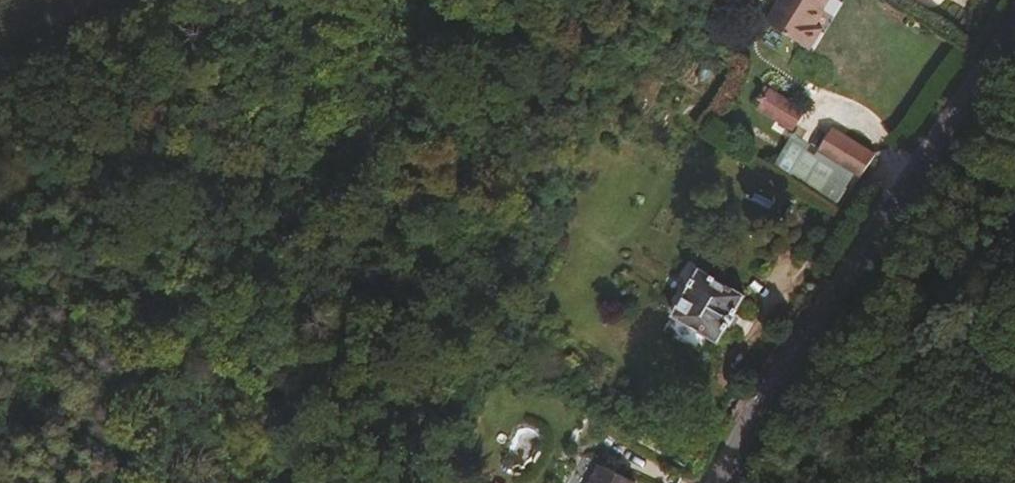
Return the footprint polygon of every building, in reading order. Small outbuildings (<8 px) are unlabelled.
[(822,0),(785,0),(770,24),(805,46),(816,28),(808,22),(822,0)] [(801,110),(765,87),(755,102),(760,105),(758,108),(790,127),(801,110)] [(875,155),(832,128),(818,150),(861,176),(875,155)] [(730,326),(737,315),(734,314),(745,295),(699,268),(672,315),(717,342),(727,325),(730,326)] [(598,465),(589,482),(633,482),(598,465)]
